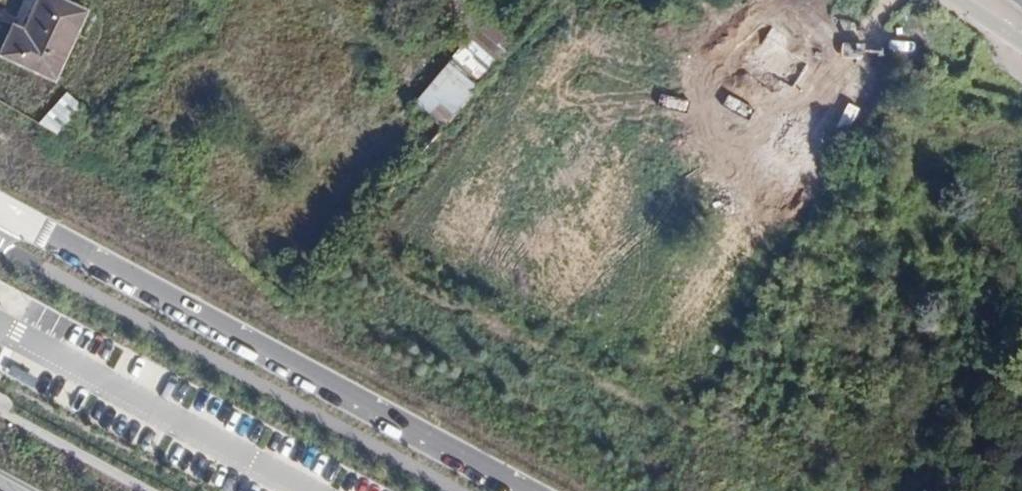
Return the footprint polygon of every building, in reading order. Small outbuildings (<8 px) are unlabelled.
[(60,0),(35,0),(20,31),(14,28),(0,57),(55,83),(88,13),(60,0)] [(481,79),(510,45),(482,22),(454,56),(481,79)] [(755,66),(804,95),(823,62),(774,34),(755,66)] [(443,126),(476,89),(451,66),(417,103),(443,126)] [(75,106),(65,118),(77,127),(86,115),(75,106)] [(774,177),(804,192),(833,137),(804,121),(774,177)]
